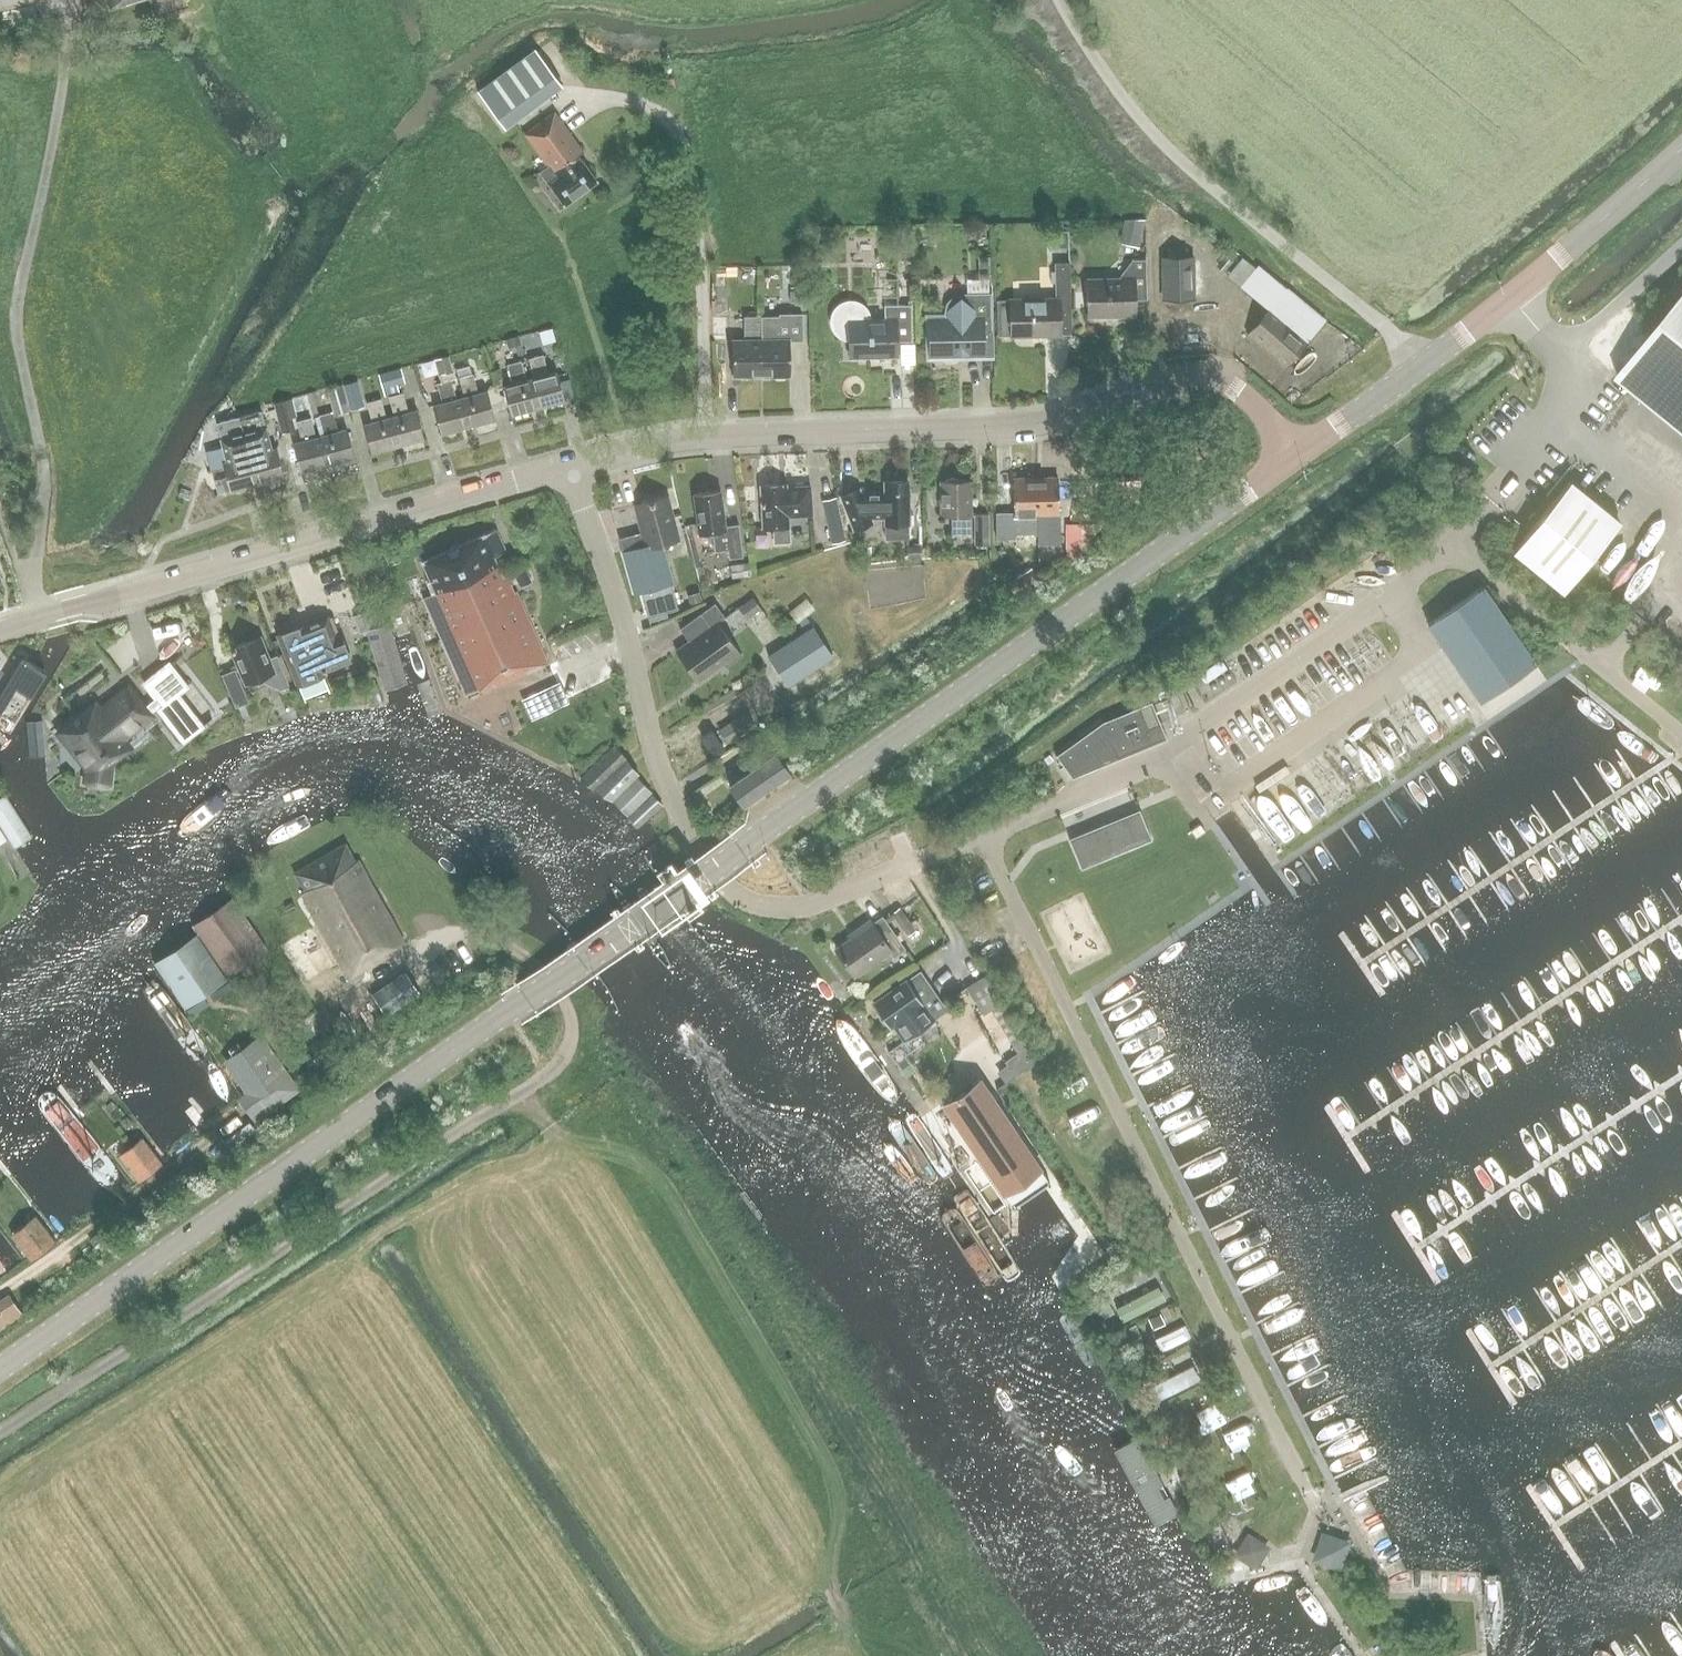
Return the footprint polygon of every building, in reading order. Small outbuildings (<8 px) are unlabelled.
[(45,0),(0,0),(0,11),(45,0)] [(562,85),(535,49),(477,91),(504,127),(562,85)] [(564,204),(596,181),(578,155),(583,152),(554,111),(524,133),(548,165),(539,172),(548,184),(549,184),(564,204)] [(1118,242),(1140,247),(1145,218),(1123,219),(1118,242)] [(1054,232),(1055,248),(1068,248),(1068,232),(1054,232)] [(1193,244),(1163,245),(1165,296),(1195,296),(1193,244)] [(990,255),(978,256),(979,278),(990,277),(990,255)] [(1089,317),(1133,316),(1133,298),(1146,297),(1145,259),(1131,259),(1119,276),(1088,277),(1089,317)] [(1055,296),(1012,297),(1012,300),(1013,336),(1013,337),(1057,336),(1057,334),(1071,334),(1069,262),(1054,262),(1055,296)] [(1307,342),(1327,318),(1257,266),(1256,267),(1240,287),(1268,310),(1248,334),(1286,365),(1306,341),(1307,342)] [(790,292),(790,303),(802,302),(802,292),(790,292)] [(1616,375),(1681,429),(1681,294),(1616,375)] [(936,356),(980,355),(980,341),(993,341),(992,295),(961,295),(956,298),(951,304),(947,311),(947,316),(935,317),(936,356)] [(711,304),(711,317),(716,317),(722,317),(722,303),(711,304)] [(867,318),(865,310),(859,304),(850,303),(842,305),(836,312),(834,320),(836,329),(842,335),(851,337),(851,358),(895,357),(895,341),(911,341),(911,304),(884,305),(885,318),(867,318)] [(761,316),(761,374),(790,374),(790,340),(803,340),(802,313),(779,314),(779,316),(761,316)] [(733,375),(761,374),(761,316),(745,317),(745,339),(732,339),(733,375)] [(713,340),(726,340),(726,317),(712,317),(713,340)] [(520,343),(518,336),(508,338),(510,346),(520,343)] [(530,379),(538,407),(564,400),(557,371),(548,374),(542,354),(528,358),(534,378),(530,379)] [(453,369),(450,357),(438,361),(441,373),(453,369)] [(538,407),(530,379),(526,380),(521,360),(507,364),(512,384),(503,386),(511,414),(538,407)] [(401,368),(378,375),(384,397),(388,396),(399,393),(397,385),(405,383),(401,368)] [(461,398),(469,426),(494,419),(487,390),(478,393),(472,373),(458,377),(463,397),(461,398)] [(469,426),(461,398),(456,399),(451,379),(437,383),(442,403),(433,405),(441,433),(469,426)] [(350,410),(365,405),(358,381),(344,385),(350,410)] [(336,414),(348,410),(341,385),(328,388),(336,414)] [(390,417),(398,445),(424,438),(417,409),(408,412),(402,392),(399,393),(388,396),(393,416),(390,417)] [(398,445),(390,417),(386,418),(381,398),(367,402),(372,421),(363,424),(371,452),(398,445)] [(287,400),(274,404),(281,431),(294,428),(292,419),(297,417),(291,399),(290,400),(287,400)] [(239,416),(257,483),(284,476),(276,447),(272,448),(265,424),(263,424),(259,410),(239,416)] [(320,436),(327,464),(354,457),(346,428),(337,431),(332,411),(318,415),(323,435),(320,436)] [(230,490),(257,483),(239,416),(216,422),(220,436),(218,437),(225,461),(223,462),(230,490)] [(327,464),(320,436),(316,437),(310,417),(296,421),(302,440),(293,443),(301,471),(327,464)] [(230,490),(227,477),(214,480),(218,493),(230,490)] [(1014,533),(1037,533),(1036,478),(1013,479),(1014,512),(996,512),(996,538),(1014,538),(1014,533)] [(1036,478),(1037,533),(1038,533),(1038,543),(1059,543),(1058,478),(1036,478)] [(971,534),(970,515),(969,480),(941,480),(941,515),(951,515),(952,535),(971,534)] [(1571,480),(1563,490),(1514,551),(1561,589),(1612,528),(1619,519),(1571,480)] [(908,537),(908,481),(884,481),(884,492),(860,493),(859,489),(840,496),(853,529),(872,522),(870,518),(885,517),(885,538),(908,537)] [(786,486),(786,483),(760,485),(762,528),(776,528),(777,538),(789,537),(788,516),(812,515),(810,485),(786,486)] [(725,526),(720,490),(693,493),(698,534),(712,532),(715,551),(728,549),(729,558),(742,556),(738,524),(725,526)] [(645,545),(622,551),(634,594),(641,592),(648,617),(678,608),(671,583),(672,583),(662,543),(678,540),(667,496),(635,504),(642,531),(645,545)] [(830,537),(843,534),(835,496),(822,499),(830,537)] [(988,545),(988,513),(974,513),(975,545),(988,545)] [(1095,522),(1066,524),(1067,561),(1096,549),(1095,522)] [(502,575),(493,557),(505,552),(495,529),(422,561),(435,591),(422,597),(465,693),(492,682),(494,686),(547,662),(508,573),(502,575)] [(919,546),(907,547),(908,559),(920,558),(919,546)] [(749,572),(748,560),(732,562),(733,573),(749,572)] [(513,570),(520,586),(531,581),(524,565),(513,570)] [(1037,578),(1031,569),(1008,583),(1014,592),(1037,578)] [(1481,705),(1537,668),(1485,591),(1430,627),(1481,705)] [(701,599),(699,593),(687,597),(689,603),(701,599)] [(752,597),(741,604),(747,611),(757,604),(752,597)] [(688,641),(675,650),(696,680),(722,661),(725,666),(741,654),(718,622),(725,617),(714,602),(679,628),(688,641)] [(369,609),(353,616),(359,632),(366,630),(376,627),(369,609)] [(335,639),(327,618),(303,627),(302,623),(278,632),(298,685),(323,676),(321,671),(350,659),(341,636),(335,639)] [(376,627),(366,630),(384,689),(407,682),(389,623),(376,627)] [(813,625),(768,655),(787,684),(795,679),(822,662),(832,655),(813,625)] [(268,658),(259,636),(230,648),(231,650),(232,650),(246,684),(262,677),(264,682),(280,689),(288,686),(276,655),(268,658)] [(19,654),(0,687),(0,722),(10,734),(46,670),(19,654)] [(84,713),(60,732),(87,766),(88,768),(87,775),(92,778),(97,779),(103,779),(108,777),(110,761),(111,760),(128,746),(126,745),(121,737),(158,708),(163,715),(183,740),(202,726),(201,725),(177,694),(187,686),(168,663),(144,683),(155,697),(143,706),(129,688),(113,700),(115,703),(102,713),(96,706),(85,715),(84,713)] [(1102,721),(1055,755),(1072,778),(1073,777),(1073,776),(1113,748),(1117,759),(1166,739),(1166,740),(1168,739),(1161,723),(1153,701),(1152,701),(1102,721)] [(745,713),(718,728),(725,741),(752,725),(745,713)] [(42,720),(27,721),(30,756),(45,755),(42,720)] [(713,755),(723,748),(712,730),(701,737),(713,755)] [(789,758),(791,757),(801,750),(793,739),(781,748),(789,758)] [(614,744),(580,777),(594,787),(625,757),(618,749),(614,744)] [(743,805),(789,773),(775,754),(730,786),(743,805)] [(612,800),(637,776),(639,774),(625,757),(594,787),(612,800)] [(651,791),(637,776),(612,800),(619,808),(627,815),(651,791)] [(645,820),(662,804),(652,794),(628,816),(638,827),(645,820)] [(0,798),(0,827),(13,848),(15,847),(32,837),(6,795),(4,796),(0,798)] [(1070,837),(1068,838),(1081,868),(1082,867),(1080,862),(1148,834),(1150,840),(1152,839),(1139,809),(1138,809),(1138,811),(1070,838),(1070,837)] [(354,860),(345,843),(294,872),(304,890),(301,891),(306,899),(303,901),(346,978),(389,954),(387,950),(404,941),(358,859),(354,860)] [(199,934),(227,975),(266,949),(232,898),(192,924),(197,931),(199,934)] [(287,910),(295,906),(292,900),(284,904),(287,910)] [(891,913),(905,932),(912,927),(898,908),(891,913)] [(879,934),(869,920),(856,929),(858,932),(835,948),(854,975),(889,950),(893,957),(905,948),(890,926),(879,934)] [(227,979),(225,977),(196,933),(154,962),(185,1007),(213,988),(227,979)] [(987,970),(1007,959),(1001,948),(981,958),(987,970)] [(371,993),(386,1015),(420,992),(405,970),(371,993)] [(939,1005),(918,974),(907,981),(874,1003),(889,1026),(893,1023),(906,1042),(927,1027),(926,1025),(936,1018),(931,1011),(939,1005)] [(989,1007),(1001,1000),(987,976),(974,984),(989,1007)] [(181,1019),(150,1040),(199,1113),(231,1092),(181,1019)] [(261,1035),(230,1057),(256,1093),(243,1102),(256,1121),(300,1090),(261,1035)] [(1005,1082),(1037,1061),(1039,1059),(1029,1044),(1006,1060),(1008,1064),(998,1071),(1005,1082)] [(124,1058),(93,1078),(142,1152),(174,1131),(124,1058)] [(977,1081),(940,1106),(1005,1203),(1013,1197),(1040,1180),(1042,1178),(977,1081)] [(56,1103),(25,1124),(75,1198),(106,1177),(56,1103)] [(124,1164),(137,1156),(118,1128),(106,1137),(124,1164)] [(111,1173),(124,1164),(106,1137),(93,1145),(111,1173)] [(1007,1205),(977,1161),(963,1171),(992,1215),(1007,1205)] [(27,1230),(8,1203),(0,1208),(0,1218),(14,1239),(27,1230)] [(1,1248),(14,1239),(0,1218),(0,1246),(1,1248)] [(1163,1280),(1119,1299),(1124,1312),(1168,1294),(1163,1280)] [(1112,1290),(1103,1286),(1099,1294),(1107,1299),(1112,1290)] [(24,1315),(9,1293),(0,1299),(0,1331),(24,1315)] [(1097,1306),(1104,1317),(1113,1311),(1107,1300),(1097,1306)] [(1165,1348),(1194,1332),(1187,1318),(1157,1334),(1165,1348)] [(1130,1334),(1139,1330),(1134,1321),(1125,1326),(1130,1334)] [(1160,1395),(1204,1379),(1197,1361),(1153,1377),(1160,1395)] [(1152,1379),(1146,1366),(1135,1371),(1141,1383),(1152,1379)] [(1185,1518),(1137,1425),(1102,1443),(1152,1534),(1185,1518)] [(1188,1489),(1207,1480),(1200,1466),(1181,1475),(1188,1489)] [(1333,1565),(1343,1560),(1347,1549),(1342,1539),(1331,1536),(1321,1541),(1318,1551),(1323,1561),(1333,1565)] [(1249,1562),(1259,1560),(1263,1552),(1261,1543),(1254,1538),(1245,1540),(1240,1548),(1242,1557),(1245,1559),(1249,1562)]
